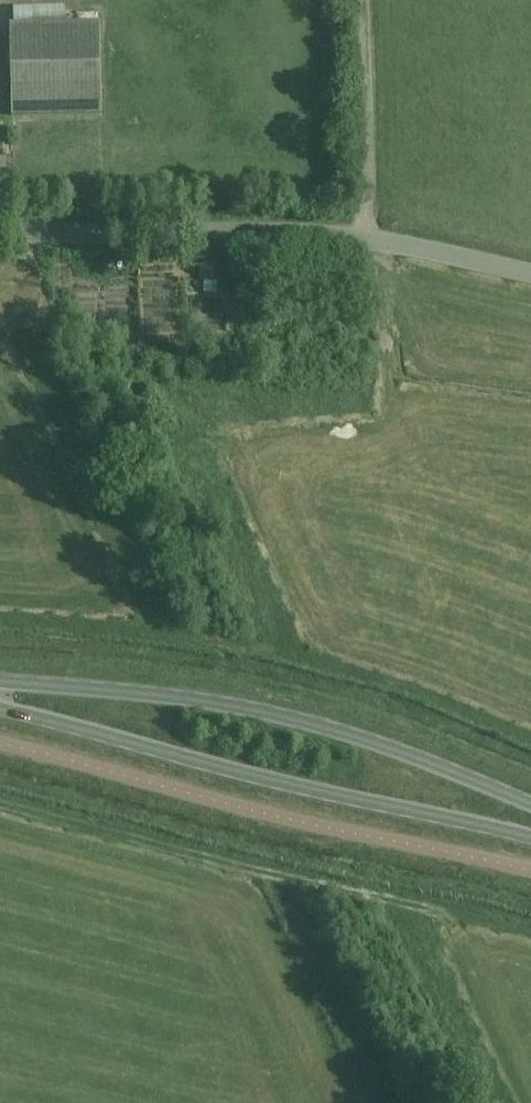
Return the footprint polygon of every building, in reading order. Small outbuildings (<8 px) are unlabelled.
[(10,27),(12,119),(100,117),(98,25),(10,27)]
